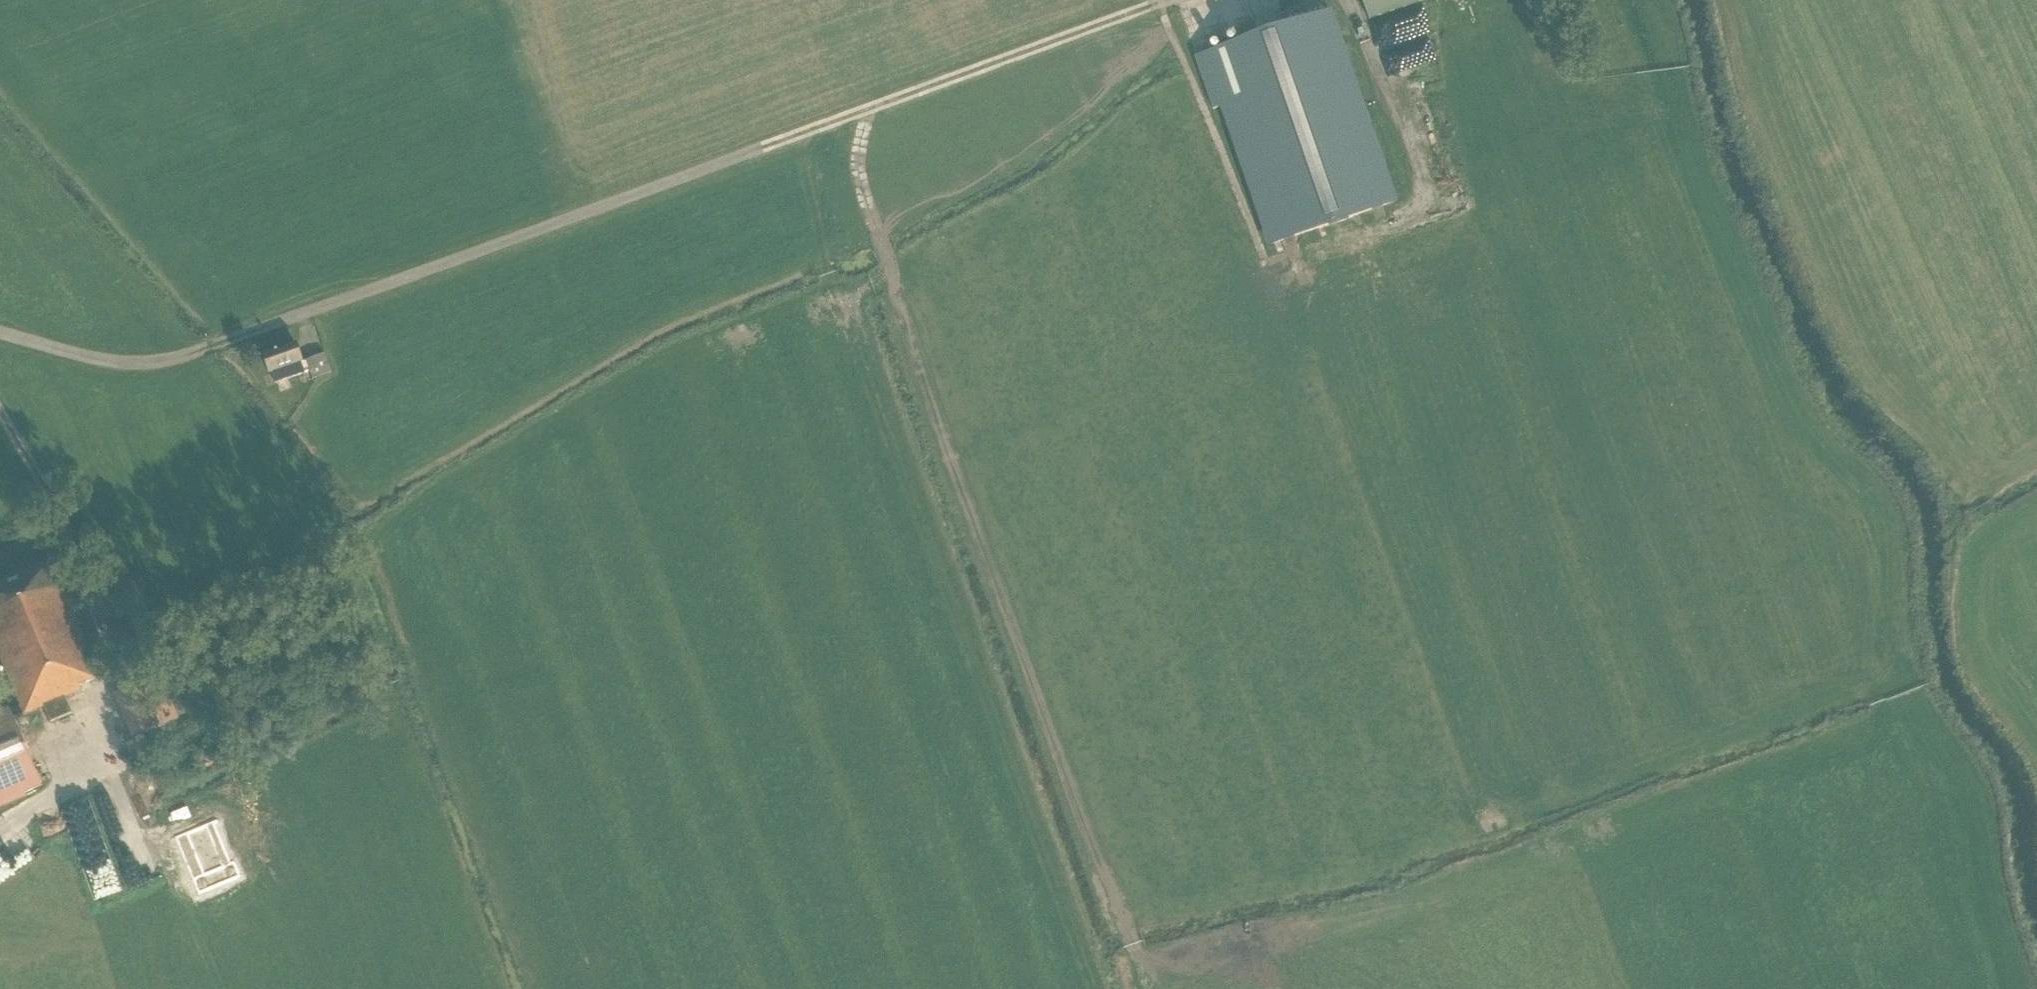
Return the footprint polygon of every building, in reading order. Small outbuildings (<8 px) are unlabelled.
[(1368,18),(1404,6),(1424,0),(1362,0),(1368,18)] [(1393,202),(1329,13),(1196,57),(1213,108),(1225,104),(1272,243),(1393,202)] [(313,379),(331,372),(324,353),(303,361),(296,343),(264,355),(271,373),(272,373),(276,383),(305,373),(304,370),(309,368),(313,379)] [(0,710),(0,802),(43,784),(14,716),(25,712),(26,714),(44,706),(51,721),(73,712),(66,697),(82,690),(79,685),(100,676),(52,562),(0,584),(0,653),(16,691),(22,705),(11,710),(9,706),(0,710)] [(133,738),(178,719),(159,674),(114,693),(133,738)] [(219,819),(178,837),(202,892),(242,875),(236,860),(232,861),(215,821),(219,820),(219,819)] [(120,887),(96,825),(75,833),(98,895),(120,887)]
